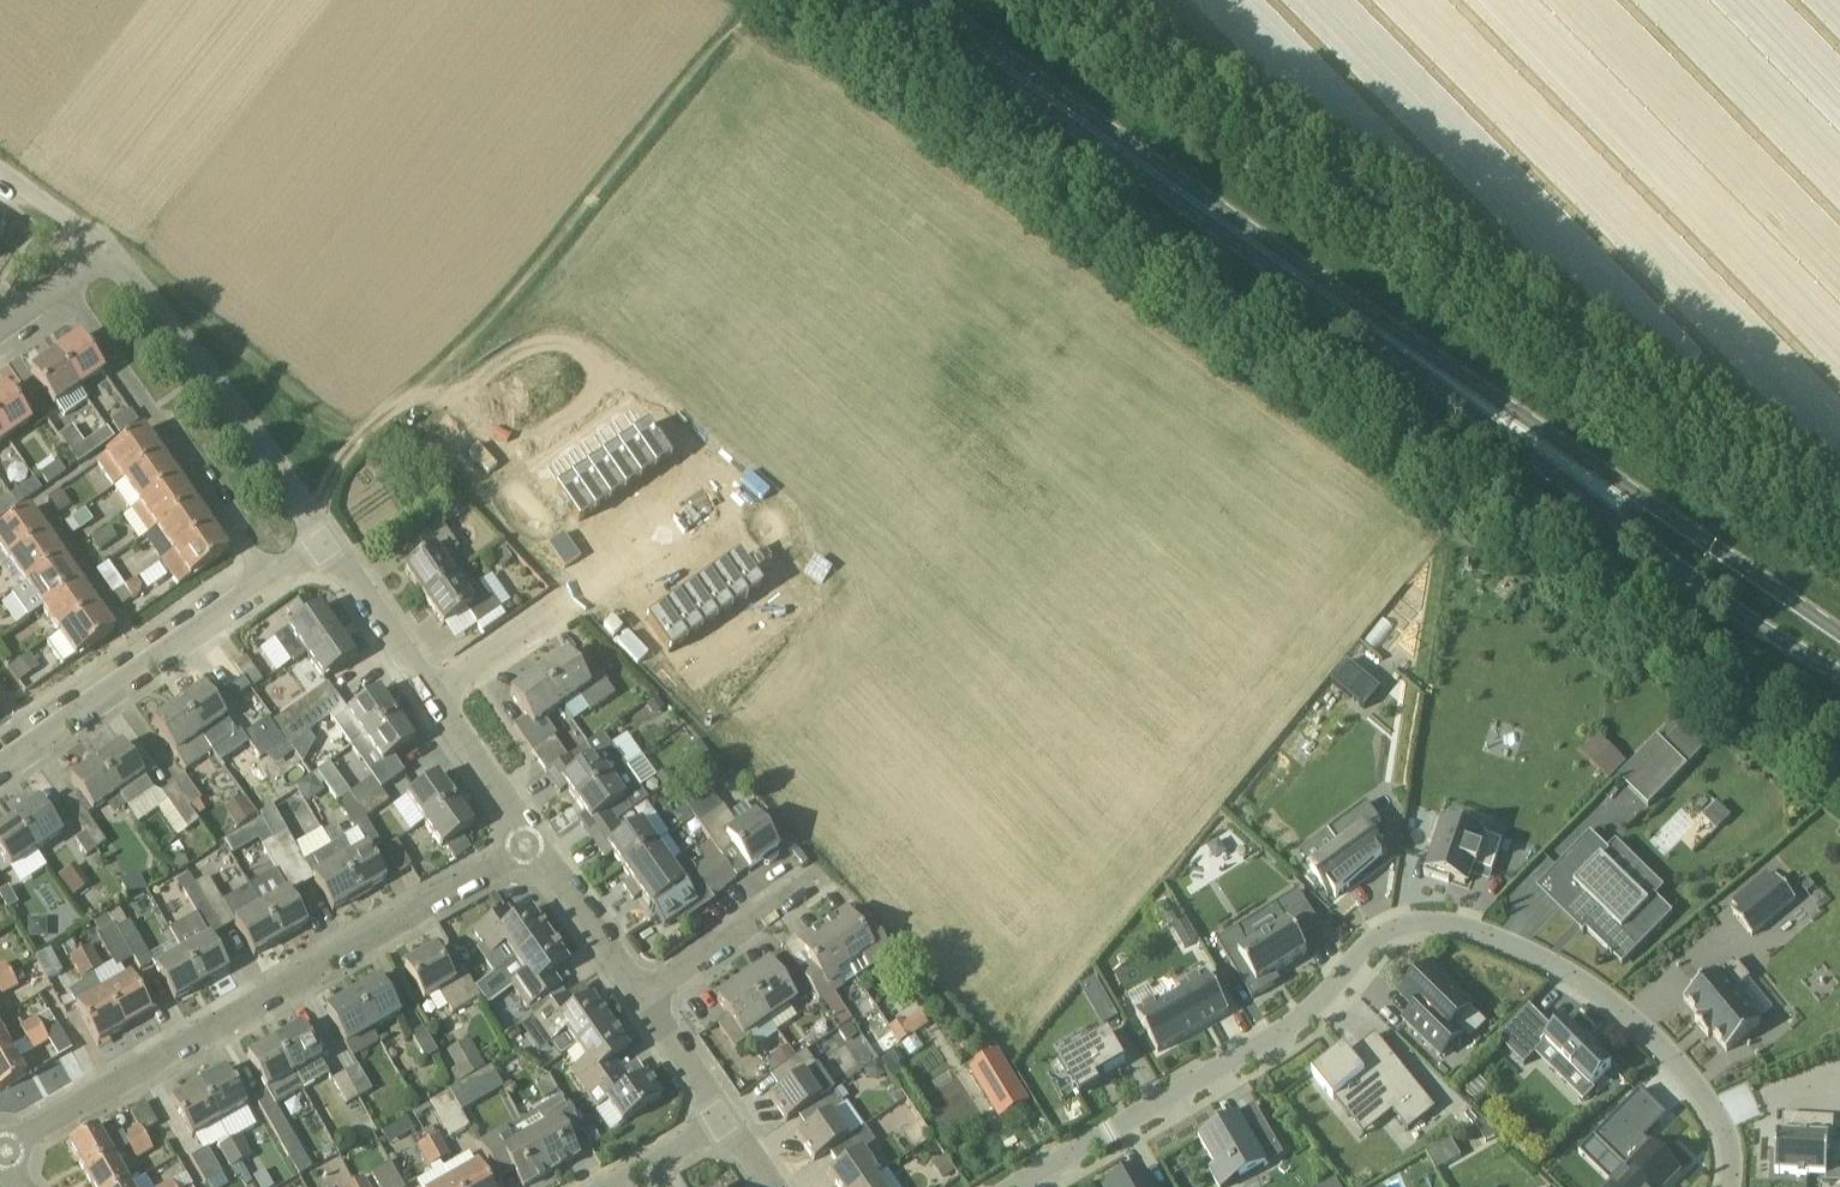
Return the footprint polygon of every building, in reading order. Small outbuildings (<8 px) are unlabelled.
[(79,338),(55,355),(79,389),(103,372),(79,338)] [(55,355),(31,372),(54,406),(79,389),(55,355)] [(6,439),(30,422),(6,389),(0,393),(0,431),(6,439)] [(130,412),(112,424),(120,435),(138,422),(130,412)] [(115,439),(107,428),(84,444),(72,427),(58,436),(78,464),(115,439)] [(672,460),(650,429),(634,440),(656,471),(672,460)] [(161,455),(143,430),(105,457),(96,463),(114,488),(123,482),(161,455)] [(656,471),(634,440),(619,450),(641,481),(656,471)] [(397,443),(389,450),(396,458),(405,451),(397,443)] [(641,481),(619,450),(604,461),(625,492),(641,481)] [(178,480),(161,455),(123,482),(140,506),(178,480)] [(66,473),(58,461),(40,474),(47,485),(66,473)] [(625,492),(604,461),(589,471),(610,502),(625,492)] [(610,502),(589,471),(573,482),(595,513),(610,502)] [(42,490),(33,479),(15,492),(10,495),(18,506),(42,490)] [(178,480),(140,506),(133,511),(150,535),(156,530),(194,503),(178,480)] [(558,492),(580,523),(595,513),(573,482),(558,492)] [(62,491),(49,499),(59,514),(71,506),(62,491)] [(18,506),(10,495),(0,502),(0,519),(18,506)] [(211,527),(194,503),(156,530),(173,553),(173,554),(211,527)] [(29,510),(0,530),(0,549),(8,561),(47,535),(29,510)] [(85,510),(72,520),(80,531),(93,522),(85,510)] [(441,559),(458,548),(440,522),(417,538),(428,554),(405,570),(423,596),(453,576),(441,559)] [(109,527),(92,539),(100,552),(118,540),(109,527)] [(173,554),(173,553),(161,561),(179,586),(228,552),(211,527),(173,554)] [(564,534),(549,545),(565,569),(581,558),(564,534)] [(47,535),(8,561),(26,586),(64,560),(47,535)] [(512,560),(502,547),(491,554),(500,568),(512,560)] [(760,588),(738,557),(723,567),(745,599),(760,588)] [(64,560),(26,586),(14,595),(29,619),(42,610),(80,583),(64,560)] [(708,578),(730,609),(745,599),(723,567),(708,578)] [(480,581),(464,592),(453,576),(423,596),(443,626),(446,623),(465,610),(476,625),(500,609),(480,581)] [(693,588),(715,619),(730,609),(708,578),(693,588)] [(136,579),(124,587),(132,600),(140,595),(141,587),(136,579)] [(96,606),(80,583),(42,610),(58,633),(96,606)] [(678,599),(700,630),(715,619),(693,588),(678,599)] [(306,654),(337,632),(319,606),(314,610),(306,598),(287,610),(296,623),(288,628),(289,629),(276,639),(293,663),(306,654)] [(663,609),(685,640),(700,630),(678,599),(663,609)] [(96,606),(58,633),(48,640),(65,665),(114,631),(96,606)] [(647,620),(669,651),(685,640),(663,609),(647,620)] [(355,657),(337,632),(306,654),(324,679),(355,657)] [(40,669),(30,654),(10,668),(20,682),(40,669)] [(598,670),(584,679),(567,654),(539,673),(562,706),(578,695),(591,713),(616,695),(598,670)] [(262,682),(245,658),(233,666),(242,679),(249,689),(250,690),(262,682)] [(1346,666),(1333,682),(1333,683),(1365,710),(1381,690),(1349,663),(1346,666)] [(562,706),(539,673),(510,694),(527,718),(514,727),(532,753),(545,773),(567,758),(553,738),(557,735),(545,718),(562,706)] [(242,679),(228,689),(235,699),(249,689),(242,679)] [(282,734),(298,722),(336,695),(328,683),(290,710),(274,721),(282,734)] [(179,704),(200,735),(225,718),(203,687),(179,704)] [(306,733),(329,717),(351,748),(396,717),(378,691),(348,712),(336,695),(298,722),(306,733)] [(647,706),(655,717),(665,709),(657,698),(647,706)] [(199,736),(200,735),(179,704),(153,723),(187,771),(212,753),(199,736)] [(396,717),(351,748),(360,760),(373,751),(382,764),(414,742),(396,717)] [(255,727),(243,736),(260,759),(272,750),(255,727)] [(576,801),(625,766),(603,733),(567,758),(545,773),(559,793),(567,788),(576,801)] [(1627,763),(1599,736),(1582,754),(1610,781),(1627,763)] [(117,794),(127,807),(152,790),(121,745),(96,763),(117,794)] [(1669,788),(1639,758),(1618,779),(1649,809),(1669,788)] [(728,775),(718,762),(706,771),(716,784),(728,775)] [(92,811),(105,802),(117,794),(96,763),(70,780),(78,792),(63,803),(96,850),(106,844),(87,815),(92,811)] [(625,766),(576,801),(585,813),(577,819),(591,839),(616,822),(648,800),(625,766)] [(663,787),(674,779),(667,769),(656,777),(663,787)] [(390,799),(411,783),(403,771),(381,788),(390,799)] [(424,823),(455,801),(437,775),(406,797),(424,823)] [(312,776),(296,787),(308,804),(325,792),(312,776)] [(173,785),(190,808),(199,801),(202,800),(185,777),(173,785)] [(373,778),(349,795),(357,806),(381,790),(373,778)] [(173,785),(161,793),(188,830),(199,822),(196,818),(190,808),(173,785)] [(381,790),(357,806),(366,819),(390,803),(381,790)] [(357,806),(349,795),(337,803),(353,828),(366,819),(357,806)] [(243,798),(226,810),(239,828),(255,817),(243,798)] [(1700,816),(1716,830),(1730,814),(1715,800),(1700,816)] [(206,811),(199,801),(190,808),(196,818),(206,811)] [(455,801),(424,823),(442,848),(473,826),(455,801)] [(60,833),(39,803),(13,821),(35,851),(60,833)] [(724,806),(717,811),(701,822),(698,823),(721,857),(734,848),(749,870),(762,861),(764,865),(769,865),(777,859),(777,855),(775,852),(777,850),(754,817),(745,803),(729,814),(724,806)] [(694,818),(685,806),(674,814),(682,826),(694,818)] [(616,822),(621,829),(633,821),(628,813),(616,822)] [(1676,818),(1654,838),(1668,853),(1690,832),(1676,818)] [(35,851),(13,821),(0,830),(0,856),(9,869),(35,851)] [(655,844),(654,843),(640,823),(624,834),(616,822),(591,839),(605,859),(612,854),(621,867),(655,844)] [(1435,860),(1431,859),(1425,876),(1450,885),(1451,880),(1466,885),(1472,866),(1492,873),(1503,842),(1467,830),(1466,833),(1437,822),(1429,844),(1439,848),(1435,860)] [(262,846),(274,839),(266,825),(254,832),(262,846)] [(275,839),(298,881),(310,874),(332,911),(358,896),(330,847),(305,862),(287,832),(275,839)] [(76,841),(87,857),(96,851),(85,835),(76,841)] [(456,860),(472,849),(462,835),(446,846),(456,860)] [(1590,836),(1537,890),(1583,935),(1587,932),(1622,967),(1672,916),(1653,897),(1646,904),(1603,861),(1609,855),(1590,836)] [(1350,862),(1318,877),(1330,904),(1328,905),(1329,906),(1333,904),(1336,910),(1351,901),(1349,896),(1393,876),(1392,875),(1390,876),(1386,866),(1393,863),(1385,846),(1367,854),(1360,838),(1344,845),(1344,843),(1341,845),(1350,862)] [(261,907),(280,941),(307,925),(285,888),(298,881),(275,839),(274,839),(262,846),(276,871),(250,887),(254,895),(253,895),(260,907),(261,907)] [(366,847),(353,854),(344,839),(330,847),(358,896),(386,880),(366,847)] [(396,841),(384,848),(398,873),(411,866),(396,841)] [(655,844),(621,867),(630,880),(623,885),(628,893),(669,864),(655,844)] [(724,887),(736,879),(719,855),(708,863),(724,887)] [(183,856),(172,863),(178,872),(189,864),(183,856)] [(73,863),(58,875),(72,894),(88,882),(73,863)] [(724,887),(708,863),(696,871),(695,872),(701,881),(712,896),(724,887)] [(628,893),(633,900),(641,895),(650,909),(664,928),(698,904),(688,890),(701,881),(695,872),(696,871),(691,865),(677,875),(669,864),(628,893)] [(183,892),(196,884),(190,874),(177,881),(183,892)] [(1816,888),(1806,876),(1798,883),(1807,895),(1816,888)] [(196,884),(218,924),(231,917),(208,877),(196,884)] [(1774,883),(1739,911),(1736,914),(1734,915),(1753,937),(1754,936),(1795,902),(1797,901),(1778,879),(1777,880),(1774,883)] [(218,924),(196,884),(183,892),(197,915),(169,931),(182,952),(200,986),(228,971),(206,932),(218,924)] [(0,893),(0,897),(8,911),(18,904),(9,888),(0,893)] [(1287,920),(1309,906),(1299,892),(1277,906),(1286,921),(1287,920)] [(233,922),(253,956),(280,941),(261,907),(260,907),(233,922)] [(119,910),(109,916),(114,924),(117,929),(127,923),(119,910)] [(549,937),(531,911),(508,926),(499,913),(473,931),(491,956),(505,946),(516,961),(549,937)] [(823,927),(857,978),(893,953),(872,923),(859,932),(845,912),(823,927)] [(93,922),(99,933),(114,924),(108,914),(97,920),(93,922)] [(1200,942),(1187,920),(1173,928),(1186,950),(1200,942)] [(117,929),(141,971),(154,963),(130,922),(117,929)] [(97,934),(116,969),(134,959),(114,924),(99,933),(97,934)] [(1234,929),(1212,942),(1248,999),(1276,982),(1270,973),(1302,953),(1284,925),(1246,949),(1234,929)] [(823,927),(798,944),(811,964),(799,972),(820,1003),(844,986),(857,978),(823,927)] [(567,963),(549,937),(516,961),(496,974),(509,982),(515,991),(528,1011),(561,988),(551,974),(567,963)] [(72,941),(61,946),(68,958),(78,952),(72,941)] [(92,947),(80,953),(92,974),(103,968),(92,947)] [(45,978),(60,971),(49,948),(34,955),(45,978)] [(449,976),(434,950),(405,967),(424,1000),(439,991),(452,1014),(481,998),(464,968),(449,976)] [(182,952),(155,968),(174,1001),(200,986),(182,952)] [(92,974),(80,953),(70,959),(82,980),(92,974)] [(1718,974),(1685,1001),(1686,1003),(1686,1002),(1700,1019),(1698,1022),(1697,1021),(1696,1022),(1709,1038),(1710,1037),(1713,1034),(1727,1051),(1727,1052),(1728,1053),(1761,1025),(1760,1024),(1734,993),(1751,979),(1736,961),(1719,975),(1718,974)] [(12,976),(5,963),(0,966),(0,982),(12,976)] [(791,973),(779,981),(768,964),(743,981),(769,1020),(788,1007),(791,1011),(808,999),(791,973)] [(1418,1017),(1409,1025),(1408,1026),(1423,1041),(1441,1059),(1464,1035),(1455,1026),(1473,1008),(1430,966),(1401,996),(1416,1010),(1413,1012),(1418,1017)] [(0,982),(0,994),(2,997),(19,987),(12,976),(0,982)] [(103,993),(124,1030),(151,1014),(130,977),(103,993)] [(1138,1019),(1158,1054),(1228,1013),(1206,979),(1184,993),(1188,1000),(1166,1013),(1161,1004),(1138,1019)] [(380,981),(353,997),(372,1030),(399,1014),(380,981)] [(743,981),(717,999),(731,1019),(720,1027),(734,1049),(750,1038),(748,1034),(769,1020),(743,981)] [(103,993),(76,1008),(97,1045),(124,1030),(103,993)] [(1105,1026),(1119,1017),(1106,995),(1091,1003),(1105,1026)] [(353,997),(326,1012),(345,1045),(372,1030),(353,997)] [(566,1034),(575,1047),(609,1023),(591,997),(570,1013),(560,1000),(521,1027),(539,1052),(554,1042),(553,1041),(566,1034)] [(49,1012),(36,1019),(43,1031),(56,1023),(49,1012)] [(26,1040),(43,1031),(36,1019),(19,1028),(26,1040)] [(913,1035),(902,1019),(890,1027),(901,1043),(913,1035)] [(1544,1020),(1523,1041),(1537,1055),(1547,1044),(1592,1089),(1612,1068),(1567,1023),(1557,1034),(1544,1020)] [(56,1023),(43,1031),(49,1043),(58,1058),(72,1051),(56,1023)] [(628,1049),(609,1023),(575,1047),(586,1063),(573,1072),(589,1095),(614,1078),(605,1065),(628,1049)] [(847,1042),(858,1034),(850,1023),(839,1031),(847,1042)] [(320,1059),(301,1026),(275,1041),(303,1090),(329,1075),(320,1059)] [(424,1028),(411,1035),(425,1061),(438,1053),(424,1028)] [(32,1052),(49,1043),(43,1031),(26,1040),(32,1052)] [(10,1049),(0,1032),(0,1055),(10,1049)] [(1127,1063),(1110,1033),(1094,1042),(1093,1041),(1092,1042),(1093,1043),(1065,1059),(1064,1058),(1063,1059),(1064,1060),(1060,1062),(1070,1079),(1069,1080),(1070,1081),(1071,1080),(1077,1090),(1075,1091),(1076,1092),(1077,1092),(1081,1097),(1101,1086),(1097,1079),(1127,1063)] [(891,1046),(884,1036),(876,1042),(883,1051),(891,1046)] [(1335,1100),(1350,1118),(1379,1095),(1394,1113),(1409,1132),(1437,1110),(1377,1036),(1351,1056),(1340,1065),(1334,1058),(1313,1075),(1334,1101),(1335,1100)] [(470,1039),(447,1053),(457,1069),(464,1080),(487,1067),(470,1039)] [(303,1090),(275,1041),(247,1057),(266,1090),(254,1097),(282,1143),(293,1136),(276,1106),(303,1090)] [(969,1054),(963,1044),(956,1048),(961,1058),(969,1054)] [(787,1047),(773,1056),(774,1058),(781,1067),(794,1058),(787,1047)] [(16,1061),(10,1049),(0,1055),(0,1092),(25,1077),(16,1061)] [(820,1098),(833,1089),(807,1051),(796,1058),(795,1058),(785,1065),(770,1075),(779,1089),(769,1096),(786,1122),(797,1115),(820,1098)] [(1029,1104),(998,1052),(969,1069),(1000,1121),(1029,1104)] [(882,1060),(889,1071),(897,1066),(900,1064),(892,1053),(890,1055),(882,1060)] [(503,1079),(520,1069),(513,1056),(495,1066),(503,1079)] [(886,1074),(877,1062),(865,1070),(869,1078),(879,1080),(886,1074)] [(358,1066),(345,1073),(359,1099),(372,1091),(358,1066)] [(224,1070),(197,1086),(219,1123),(246,1107),(224,1070)] [(359,1099),(345,1073),(332,1081),(347,1106),(359,1099)] [(661,1097),(645,1075),(623,1090),(614,1078),(589,1095),(599,1110),(607,1104),(622,1124),(661,1097)] [(1476,1075),(1464,1087),(1480,1101),(1491,1090),(1476,1075)] [(551,1078),(537,1086),(544,1099),(558,1091),(551,1078)] [(482,1101),(470,1080),(448,1092),(461,1113),(482,1101)] [(197,1086),(170,1101),(192,1138),(219,1123),(197,1086)] [(830,1112),(843,1103),(833,1089),(820,1098),(797,1115),(806,1129),(796,1136),(814,1161),(829,1151),(847,1137),(830,1112)] [(1593,1138),(1625,1170),(1609,1186),(1661,1186),(1676,1172),(1644,1139),(1666,1117),(1640,1091),(1593,1138)] [(448,1092),(430,1103),(450,1139),(470,1128),(448,1092)] [(581,1132),(562,1098),(522,1121),(550,1173),(578,1157),(568,1140),(581,1132)] [(112,1158),(129,1148),(146,1138),(143,1133),(157,1125),(144,1102),(129,1111),(139,1129),(124,1137),(122,1134),(105,1144),(96,1129),(68,1145),(84,1173),(112,1157),(112,1158)] [(1784,1117),(1783,1135),(1782,1147),(1777,1147),(1776,1175),(1827,1178),(1828,1158),(1833,1158),(1835,1119),(1784,1117)] [(406,1118),(395,1125),(402,1138),(414,1132),(406,1118)] [(1241,1121),(1223,1132),(1218,1135),(1216,1130),(1200,1139),(1216,1168),(1220,1175),(1231,1168),(1233,1171),(1235,1170),(1242,1181),(1269,1165),(1264,1157),(1280,1148),(1265,1121),(1249,1130),(1243,1120),(1241,1121)] [(522,1121),(480,1145),(499,1179),(513,1172),(522,1186),(525,1186),(550,1173),(522,1121)] [(829,1151),(839,1165),(828,1173),(838,1186),(860,1186),(875,1177),(880,1174),(864,1151),(876,1142),(864,1125),(847,1137),(829,1151)] [(583,1132),(591,1146),(601,1140),(593,1126),(583,1132)] [(451,1156),(439,1135),(428,1141),(440,1162),(451,1156)] [(239,1136),(229,1142),(242,1163),(252,1157),(239,1136)] [(146,1138),(129,1148),(135,1159),(152,1150),(146,1138)] [(1452,1140),(1427,1155),(1437,1172),(1462,1158),(1452,1140)] [(440,1162),(428,1141),(417,1147),(429,1168),(440,1162)] [(242,1163),(229,1142),(219,1148),(232,1169),(242,1163)] [(208,1150),(191,1159),(205,1183),(222,1174),(208,1150)] [(946,1156),(932,1165),(942,1180),(956,1171),(946,1156)] [(92,1186),(125,1186),(128,1185),(112,1158),(112,1157),(84,1173),(92,1186)] [(252,1181),(247,1173),(242,1163),(232,1169),(238,1178),(241,1177),(246,1185),(252,1181)] [(390,1164),(371,1174),(378,1186),(404,1186),(390,1164)] [(456,1186),(490,1186),(477,1165),(452,1180),(456,1186)] [(264,1168),(252,1175),(259,1186),(275,1186),(264,1168)] [(1117,1186),(1150,1186),(1142,1173),(1117,1186)] [(128,1185),(125,1186),(147,1186),(141,1177),(128,1185)] [(353,1183),(355,1186),(370,1186),(364,1177),(353,1183)] [(875,1177),(860,1186),(882,1186),(875,1177)] [(179,1179),(172,1183),(174,1186),(184,1186),(179,1179)]
